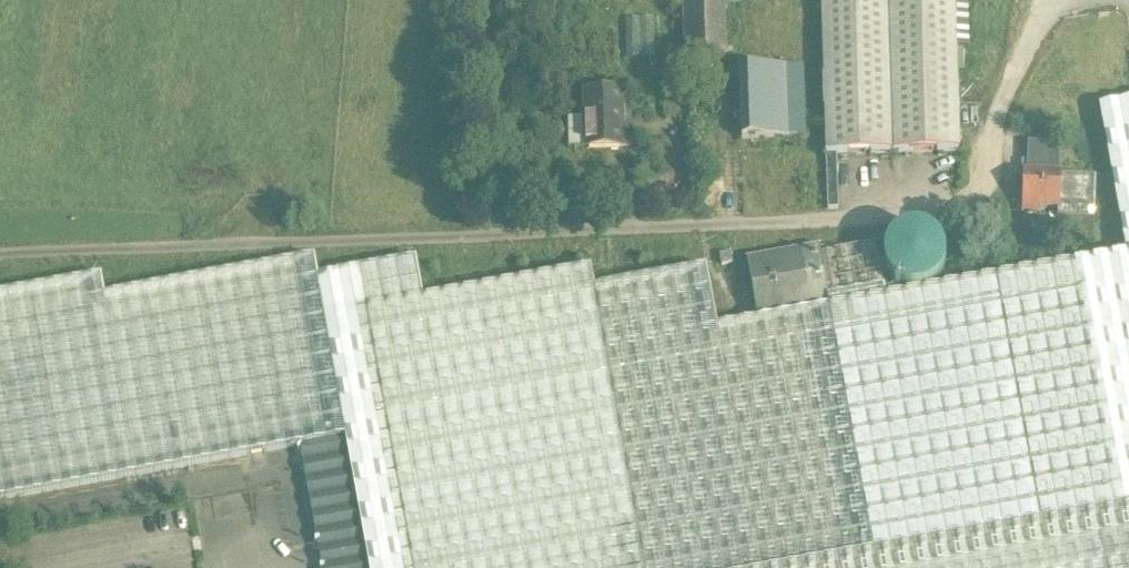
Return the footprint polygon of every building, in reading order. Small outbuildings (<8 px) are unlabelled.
[(955,6),(955,0),(827,0),(822,0),(826,155),(827,155),(829,210),(839,209),(838,155),(959,152),(957,73),(966,73),(965,50),(970,50),(969,5),(955,6)] [(685,58),(727,57),(725,4),(684,5),(685,58)] [(652,55),(651,17),(628,17),(629,56),(652,55)] [(804,67),(787,67),(740,69),(742,140),(807,138),(804,67)] [(585,93),(585,118),(568,118),(568,149),(633,147),(633,128),(623,128),(622,93),(585,93)] [(105,297),(102,278),(0,296),(0,501),(300,446),(323,567),(1128,567),(1128,102),(1099,108),(1126,254),(885,298),(758,321),(718,328),(707,270),(595,290),(591,270),(424,301),(417,261),(319,279),(315,258),(105,297)] [(1028,143),(1026,173),(1025,173),(1023,214),(1042,215),(1042,209),(1059,209),(1059,218),(1094,219),(1096,176),(1058,174),(1060,144),(1028,143)] [(758,321),(885,298),(875,244),(820,254),(819,249),(746,262),(758,321)] [(732,254),(721,256),(723,267),(734,265),(732,254)]
